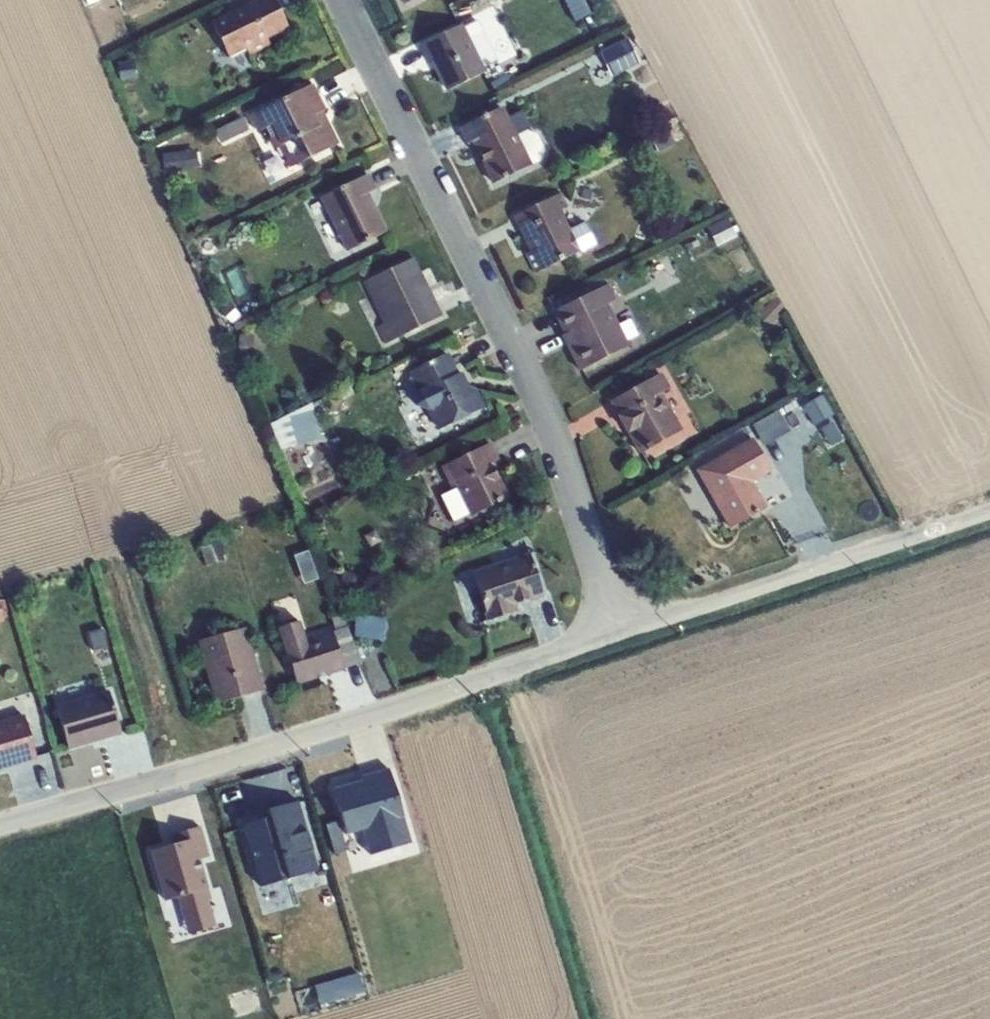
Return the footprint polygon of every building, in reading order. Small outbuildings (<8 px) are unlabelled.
[(228,58),(246,49),(249,55),(271,45),(267,39),(289,28),(275,0),(257,0),(211,24),(228,58)] [(578,19),(594,12),(589,0),(569,0),(578,19)] [(431,60),(447,91),(486,72),(485,69),(469,37),(462,23),(418,45),(427,62),(431,60)] [(469,37),(485,69),(498,62),(483,30),(469,37)] [(628,39),(600,53),(612,76),(639,62),(628,39)] [(133,61),(119,63),(121,79),(135,77),(133,61)] [(279,146),(290,168),(339,144),(323,110),(325,109),(313,83),(248,115),(258,132),(263,129),(273,149),(279,146)] [(471,142),(492,184),(532,164),(517,134),(503,106),(459,128),(467,145),(471,142)] [(241,116),(214,129),(220,142),(248,129),(241,116)] [(517,134),(532,164),(543,159),(547,150),(538,133),(527,129),(517,134)] [(196,149),(162,153),(164,171),(198,167),(196,149)] [(319,198),(346,252),(387,232),(368,191),(376,189),(368,173),(319,198)] [(525,254),(536,273),(581,251),(570,229),(561,209),(569,206),(562,192),(513,216),(530,251),(525,254)] [(728,218),(708,228),(718,246),(737,236),(728,218)] [(570,229),(581,251),(596,244),(584,221),(570,229)] [(217,237),(202,237),(202,255),(217,255),(217,237)] [(377,327),(386,344),(443,316),(413,257),(364,281),(384,322),(377,327)] [(561,335),(579,371),(630,346),(609,303),(616,300),(608,284),(551,311),(563,334),(561,335)] [(769,298),(755,314),(770,328),(785,312),(769,298)] [(239,334),(237,358),(252,359),(254,335),(239,334)] [(429,412),(438,430),(487,406),(479,390),(468,386),(462,372),(458,372),(448,352),(408,371),(418,387),(411,403),(421,412),(429,412)] [(610,401),(639,454),(683,430),(662,392),(671,388),(662,372),(610,401)] [(799,403),(785,411),(794,427),(808,419),(799,403)] [(756,424),(767,443),(792,429),(781,409),(756,424)] [(313,412),(276,425),(285,447),(300,442),(323,437),(313,412)] [(695,470),(729,529),(768,508),(753,482),(771,471),(752,438),(695,470)] [(456,485),(472,516),(509,497),(493,463),(500,460),(491,442),(441,466),(451,488),(456,485)] [(220,540),(199,546),(204,564),(225,558),(220,540)] [(473,571),(488,621),(517,612),(515,605),(544,596),(530,553),(473,571)] [(344,569),(338,588),(358,595),(364,576),(344,569)] [(385,608),(354,606),(354,634),(385,636),(385,608)] [(277,627),(296,685),(345,669),(344,667),(360,662),(348,625),(346,626),(341,612),(331,616),(336,629),(320,634),(321,640),(308,644),(299,620),(277,627)] [(197,640),(215,702),(264,688),(245,626),(197,640)] [(55,706),(68,749),(121,734),(108,691),(55,706)] [(37,760),(24,715),(0,721),(0,771),(37,760)] [(332,785),(346,833),(365,828),(372,852),(413,840),(391,768),(332,785)] [(303,802),(243,816),(258,884),(319,870),(303,802)] [(190,836),(151,847),(165,900),(179,896),(189,932),(220,924),(202,859),(213,856),(204,823),(187,828),(190,836)]
